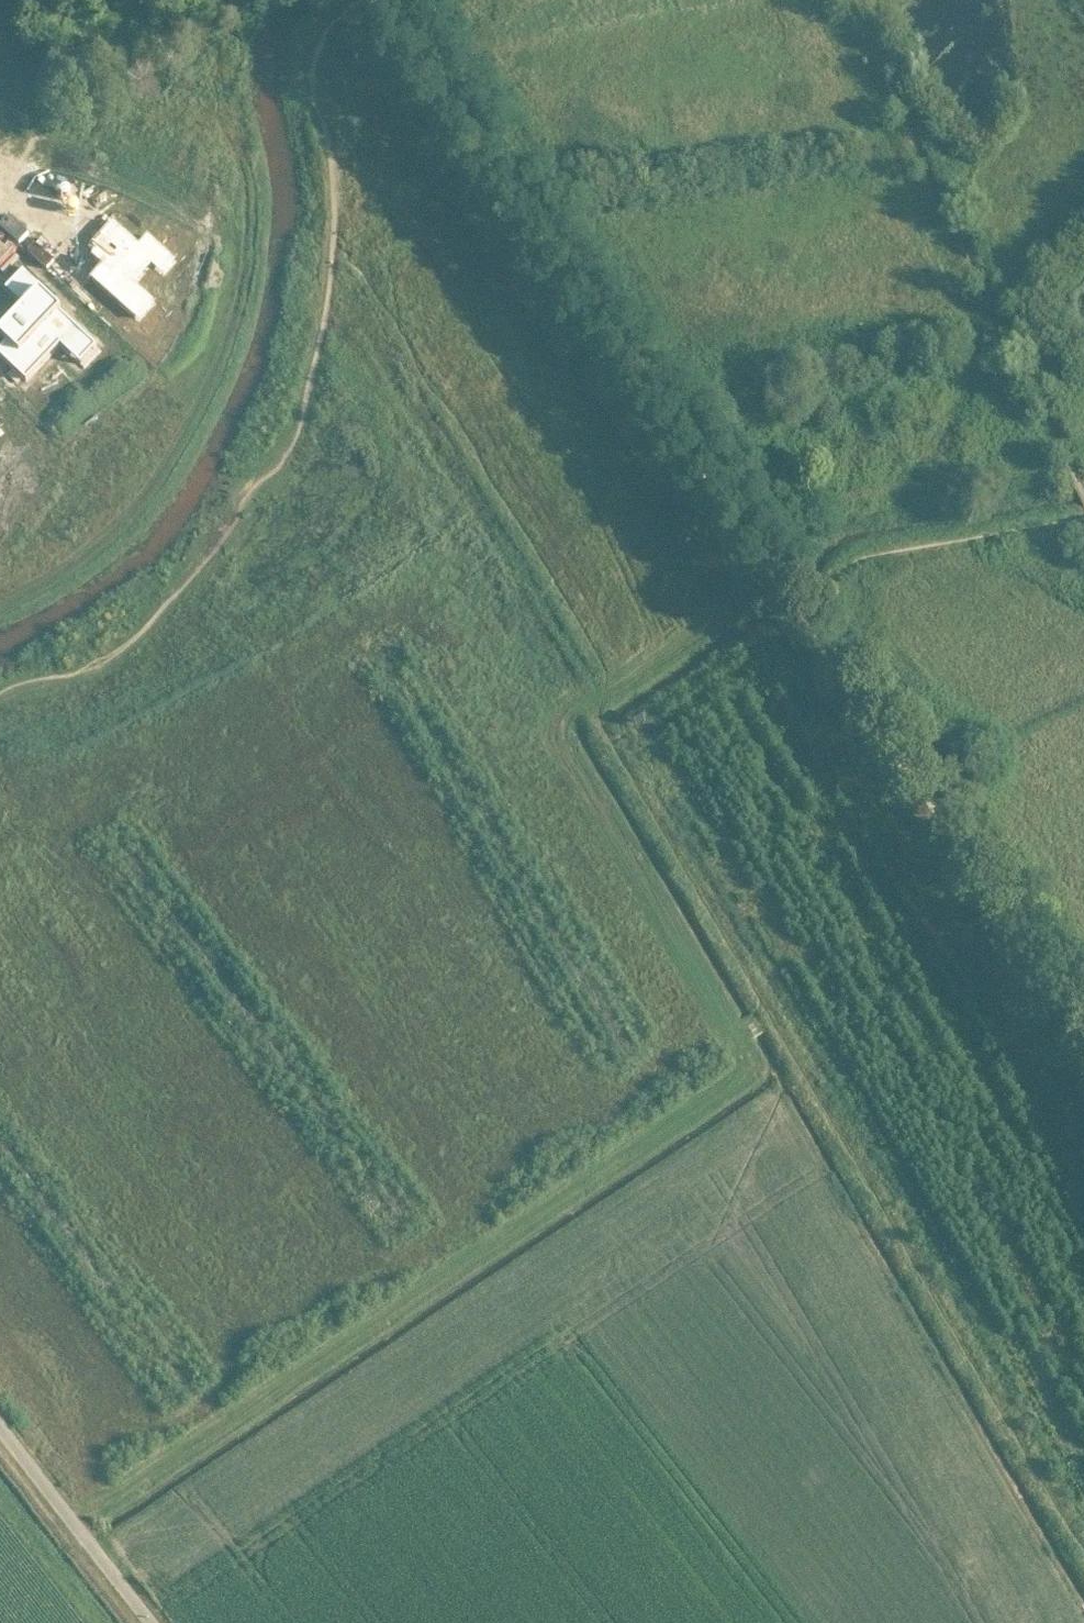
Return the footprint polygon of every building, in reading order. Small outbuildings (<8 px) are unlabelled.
[(58,249),(52,256),(63,265),(57,272),(106,315),(124,295),(103,277),(119,259),(130,269),(144,253),(115,228),(107,237),(81,214),(53,245),(58,249)] [(0,351),(0,358),(26,383),(35,374),(35,368),(57,344),(60,347),(62,349),(64,347),(70,352),(81,340),(86,345),(91,340),(60,312),(61,311),(54,304),(57,300),(23,269),(3,290),(23,309),(26,312),(17,322),(10,322),(0,333),(0,338),(7,344),(0,351)]
